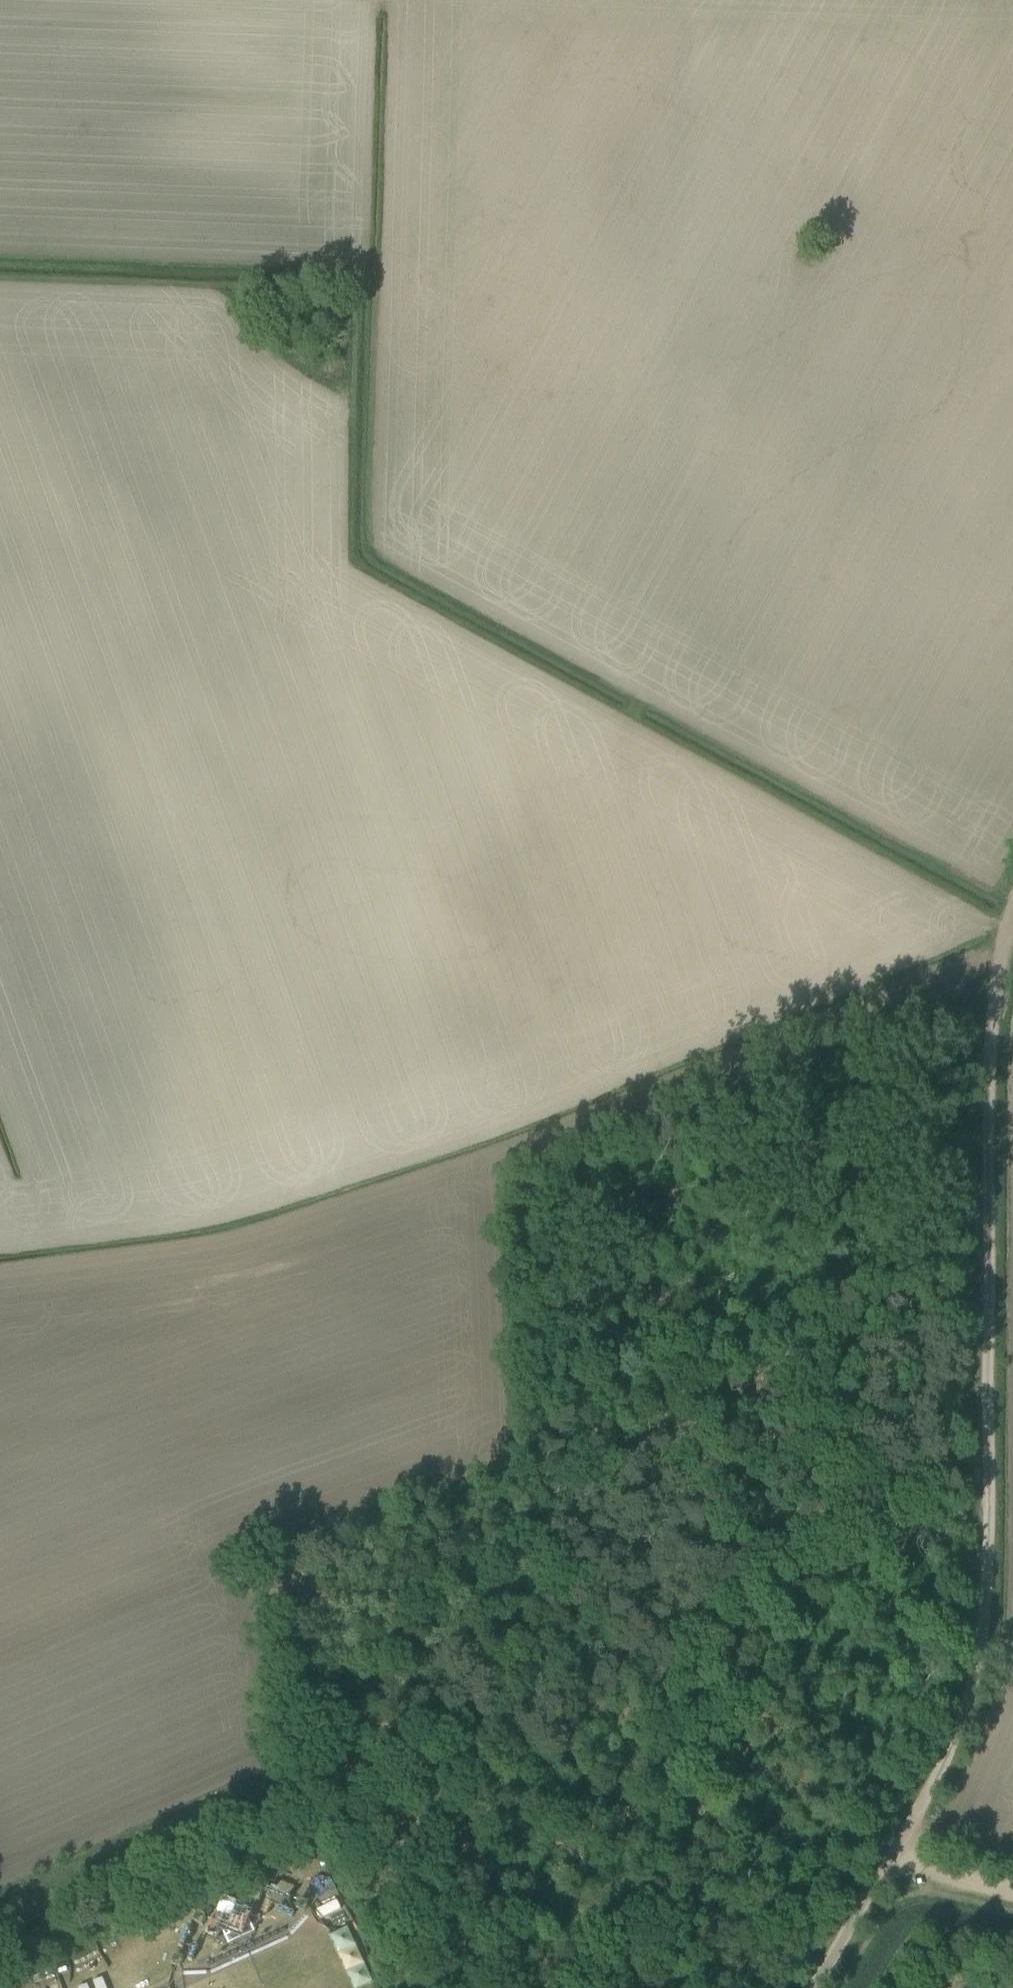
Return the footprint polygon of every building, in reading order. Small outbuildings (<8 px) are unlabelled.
[(0,1976),(0,1987),(53,1987),(44,1962),(0,1976)]
